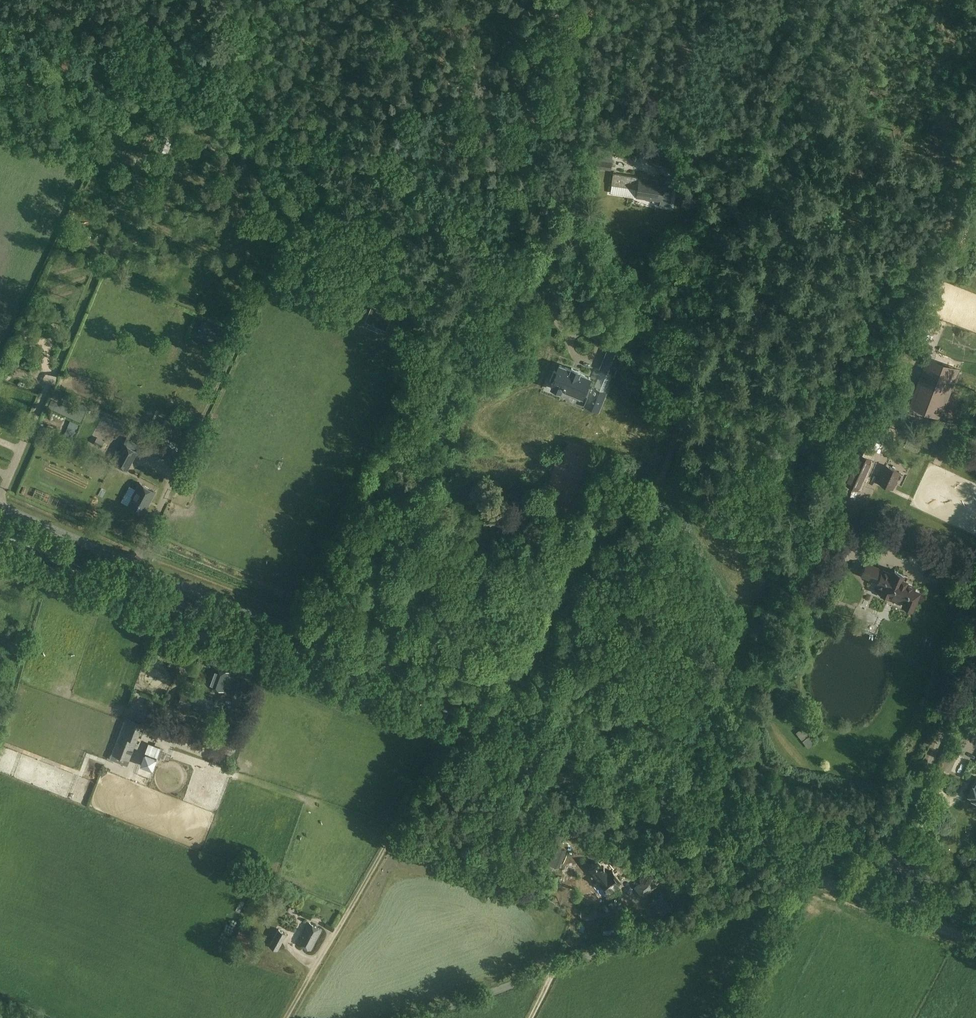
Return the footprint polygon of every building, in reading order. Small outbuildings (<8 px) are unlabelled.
[(596,167),(611,169),(612,161),(597,159),(596,167)] [(664,181),(640,177),(640,178),(638,178),(638,176),(613,172),(611,184),(638,188),(637,196),(661,200),(660,204),(670,205),(674,181),(666,180),(666,182),(664,181)] [(227,209),(224,225),(234,226),(235,217),(232,217),(233,210),(227,209)] [(258,237),(262,227),(255,225),(251,234),(258,237)] [(215,239),(223,241),(226,231),(218,229),(215,239)] [(126,236),(131,241),(137,234),(133,230),(126,236)] [(132,262),(146,266),(148,259),(134,255),(132,262)] [(946,263),(952,271),(960,265),(955,257),(946,263)] [(219,264),(217,275),(228,276),(229,266),(219,264)] [(105,287),(107,297),(116,295),(115,285),(105,287)] [(158,314),(170,317),(173,308),(161,304),(158,314)] [(220,329),(202,321),(197,334),(215,342),(220,329)] [(959,369),(932,359),(914,406),(941,417),(959,369)] [(592,376),(559,363),(556,371),(554,370),(550,380),(552,381),(550,384),(551,384),(550,388),(562,392),(563,389),(582,397),(583,394),(588,396),(584,405),(599,412),(607,392),(592,386),(591,388),(588,387),(592,376)] [(11,393),(0,388),(0,401),(7,404),(11,393)] [(167,419),(160,432),(172,438),(179,425),(167,419)] [(843,482),(860,490),(874,459),(868,456),(879,430),(869,426),(843,482)] [(903,447),(917,453),(922,442),(908,435),(903,447)] [(127,470),(137,451),(123,443),(113,463),(127,470)] [(566,472),(579,470),(575,447),(562,449),(566,472)] [(183,454),(176,450),(170,461),(177,465),(183,454)] [(878,482),(893,488),(901,471),(885,465),(878,482)] [(128,506),(142,513),(146,505),(145,505),(148,500),(150,501),(155,491),(139,483),(132,496),(133,496),(128,506)] [(906,582),(906,580),(902,578),(904,573),(895,570),(893,574),(867,564),(863,575),(877,580),(876,583),(883,586),(880,593),(881,593),(881,596),(886,598),(889,596),(890,595),(904,601),(903,604),(912,608),(919,591),(914,588),(915,586),(906,582)] [(875,627),(877,621),(863,616),(861,622),(875,627)] [(230,672),(213,666),(207,684),(224,690),(225,685),(231,687),(230,692),(238,695),(244,680),(229,675),(230,672)] [(190,709),(209,716),(215,700),(183,688),(176,710),(188,714),(190,709)] [(110,759),(127,765),(144,721),(126,715),(110,759)] [(946,754),(955,758),(962,745),(953,740),(946,754)] [(149,743),(145,752),(144,752),(140,763),(152,768),(160,747),(149,743)] [(557,846),(550,863),(559,866),(565,849),(557,846)] [(590,868),(601,882),(600,882),(601,883),(599,884),(604,891),(606,890),(607,891),(620,880),(613,871),(609,875),(598,862),(590,868)] [(635,886),(643,896),(656,885),(649,876),(635,886)] [(661,901),(669,894),(666,890),(657,897),(661,901)] [(321,930),(308,923),(298,943),(311,949),(321,930)] [(286,933),(278,928),(269,945),(278,950),(286,933)] [(238,930),(235,938),(247,943),(250,934),(238,930)]
